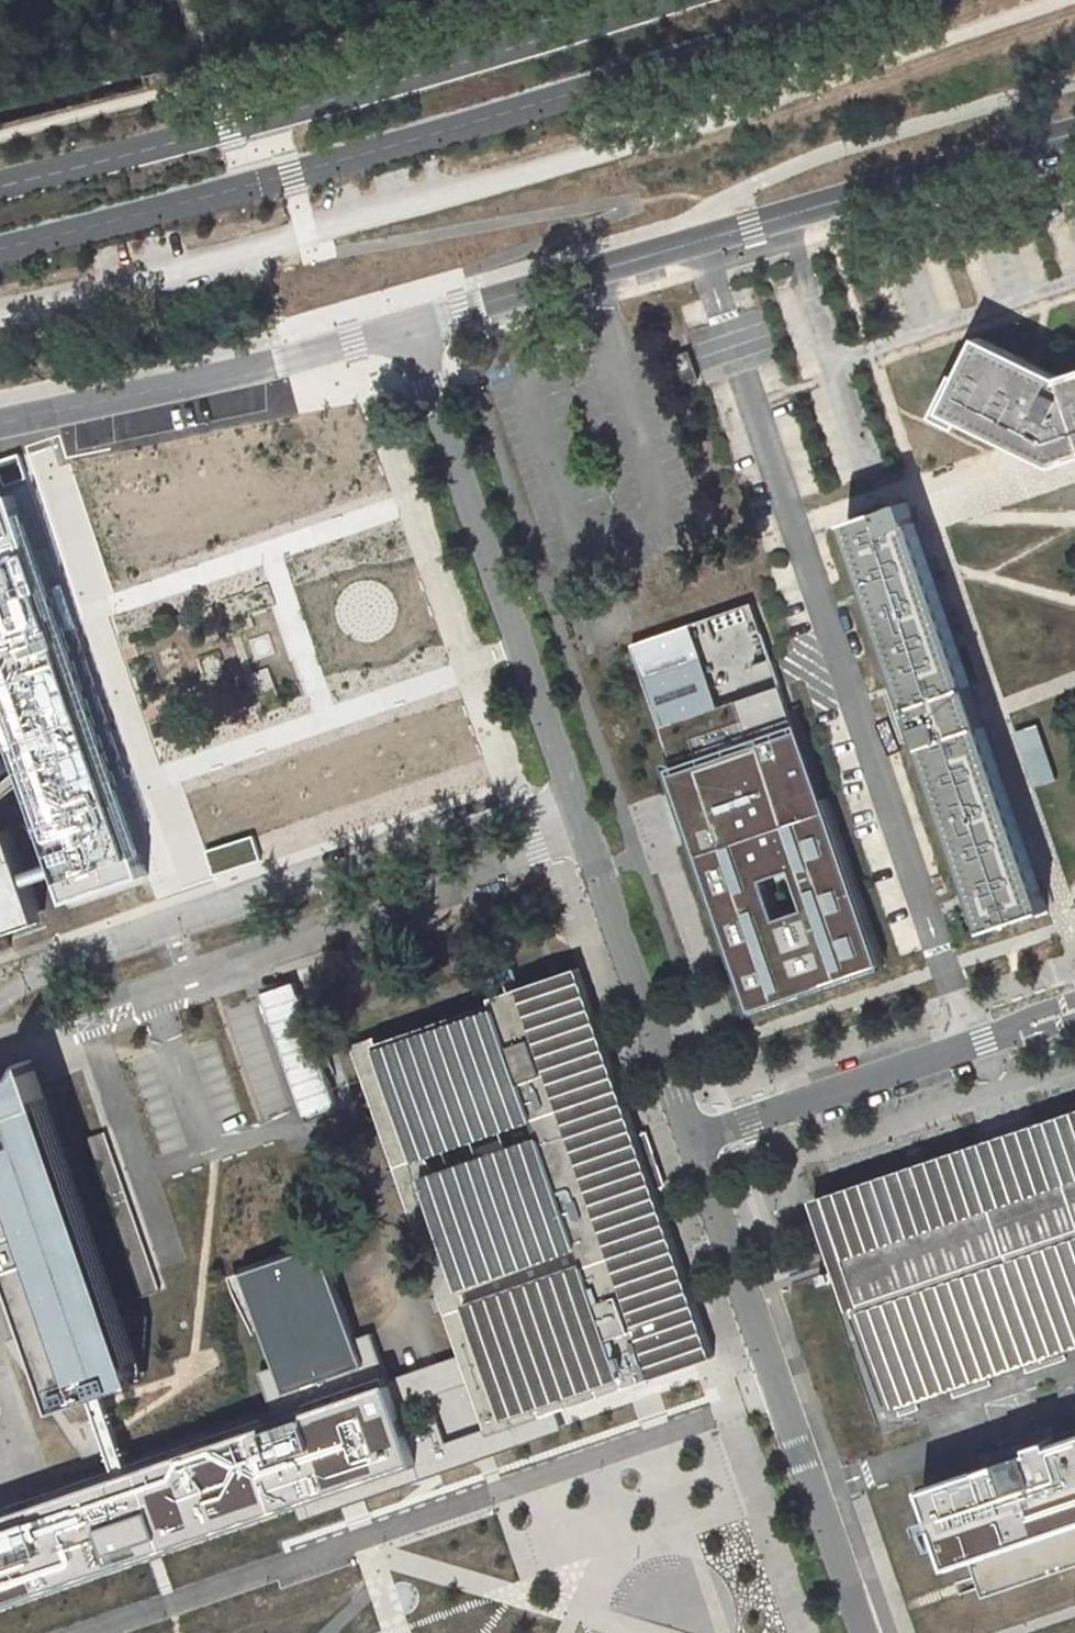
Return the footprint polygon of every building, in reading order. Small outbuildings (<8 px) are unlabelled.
[(1062,378),(981,339),(962,377),(957,375),(936,417),(959,427),(962,420),(1009,443),(1056,465),(1074,459),(1074,374),(1062,378)] [(690,350),(669,357),(678,384),(700,377),(690,350)] [(126,359),(128,369),(140,367),(138,357),(126,359)] [(25,476),(18,455),(0,461),(0,463),(7,483),(25,476)] [(0,501),(0,687),(64,873),(73,899),(150,873),(20,495),(0,501)] [(986,929),(1050,911),(1019,826),(981,715),(905,505),(847,525),(874,596),(906,688),(921,738),(967,878),(986,929)] [(825,808),(821,810),(802,752),(794,729),(779,685),(748,601),(688,622),(629,642),(630,645),(658,726),(674,773),(678,783),(679,786),(686,807),(701,851),(696,852),(750,1008),(754,1006),(878,963),(825,808)] [(1035,725),(1015,732),(1034,788),(1055,781),(1035,725)] [(12,829),(1,798),(0,794),(0,833),(12,829)] [(0,833),(0,951),(12,948),(3,925),(41,912),(30,883),(12,829),(0,833)] [(214,874),(257,859),(249,838),(207,853),(214,874)] [(375,1037),(354,1044),(392,1158),(399,1156),(412,1192),(405,1195),(437,1287),(443,1284),(448,1299),(455,1320),(449,1322),(460,1355),(470,1383),(485,1429),(488,1437),(525,1424),(558,1412),(554,1401),(640,1371),(651,1367),(654,1379),(714,1358),(672,1236),(656,1191),(645,1159),(579,969),(555,977),(521,989),(520,989),(526,1004),(498,1014),(497,1010),(493,1011),(379,1050),(375,1037)] [(293,981),(261,991),(302,1116),(334,1106),(293,981)] [(498,1014),(526,1004),(520,989),(507,993),(493,998),(489,1000),(493,1011),(497,1010),(498,1014)] [(0,1090),(0,1215),(64,1400),(91,1390),(96,1388),(103,1386),(135,1375),(41,1103),(32,1079),(3,1089),(0,1090)] [(1036,1126),(1039,1135),(1015,1143),(1012,1144),(987,1153),(983,1144),(926,1163),(871,1182),(815,1201),(834,1258),(843,1255),(845,1259),(847,1267),(860,1306),(894,1403),(894,1402),(904,1399),(914,1396),(949,1384),(969,1377),(978,1374),(986,1371),(1022,1359),(1032,1355),(1042,1352),(1052,1349),(1061,1345),(1074,1340),(1074,1113),(1036,1126)] [(1039,1135),(1036,1126),(983,1144),(987,1153),(1012,1144),(1015,1143),(1039,1135)] [(105,1131),(87,1137),(141,1299),(142,1299),(160,1293),(105,1131)] [(405,1195),(412,1192),(399,1156),(392,1158),(405,1195)] [(263,1334),(343,1306),(322,1245),(242,1272),(263,1334)] [(860,1306),(847,1267),(845,1259),(843,1255),(834,1258),(852,1309),(860,1306)] [(449,1322),(455,1320),(448,1299),(443,1284),(437,1287),(442,1302),(449,1322)] [(147,1541),(347,1472),(352,1470),(382,1460),(386,1473),(444,1454),(441,1444),(435,1425),(422,1429),(406,1435),(397,1407),(387,1380),(371,1333),(355,1339),(343,1306),(263,1334),(274,1366),(258,1371),(271,1406),(277,1422),(132,1473),(125,1475),(118,1477),(0,1518),(0,1591),(147,1541)] [(1026,1373),(1066,1360),(1061,1345),(1052,1349),(1042,1352),(1032,1355),(1022,1359),(1026,1373)] [(470,1383),(460,1355),(387,1380),(397,1407),(470,1383)] [(654,1379),(651,1367),(640,1371),(554,1401),(558,1412),(644,1383),(654,1379)] [(991,1385),(986,1371),(978,1374),(969,1377),(949,1384),(954,1398),(991,1385)] [(899,1416),(918,1410),(914,1396),(904,1399),(894,1402),(899,1416)] [(382,1460),(352,1470),(347,1472),(147,1541),(0,1591),(0,1607),(152,1554),(296,1505),(299,1513),(302,1521),(341,1508),(354,1504),(367,1499),(408,1485),(442,1473),(474,1462),(493,1455),(499,1454),(534,1442),(565,1431),(563,1426),(561,1419),(558,1412),(525,1424),(488,1437),(485,1429),(473,1432),(441,1444),(444,1454),(386,1473),(382,1460)] [(1054,1445),(1052,1439),(1033,1445),(1034,1450),(1025,1453),(981,1468),(982,1470),(947,1482),(921,1491),(946,1567),(965,1560),(979,1600),(1074,1567),(1074,1438),(1054,1445)]
